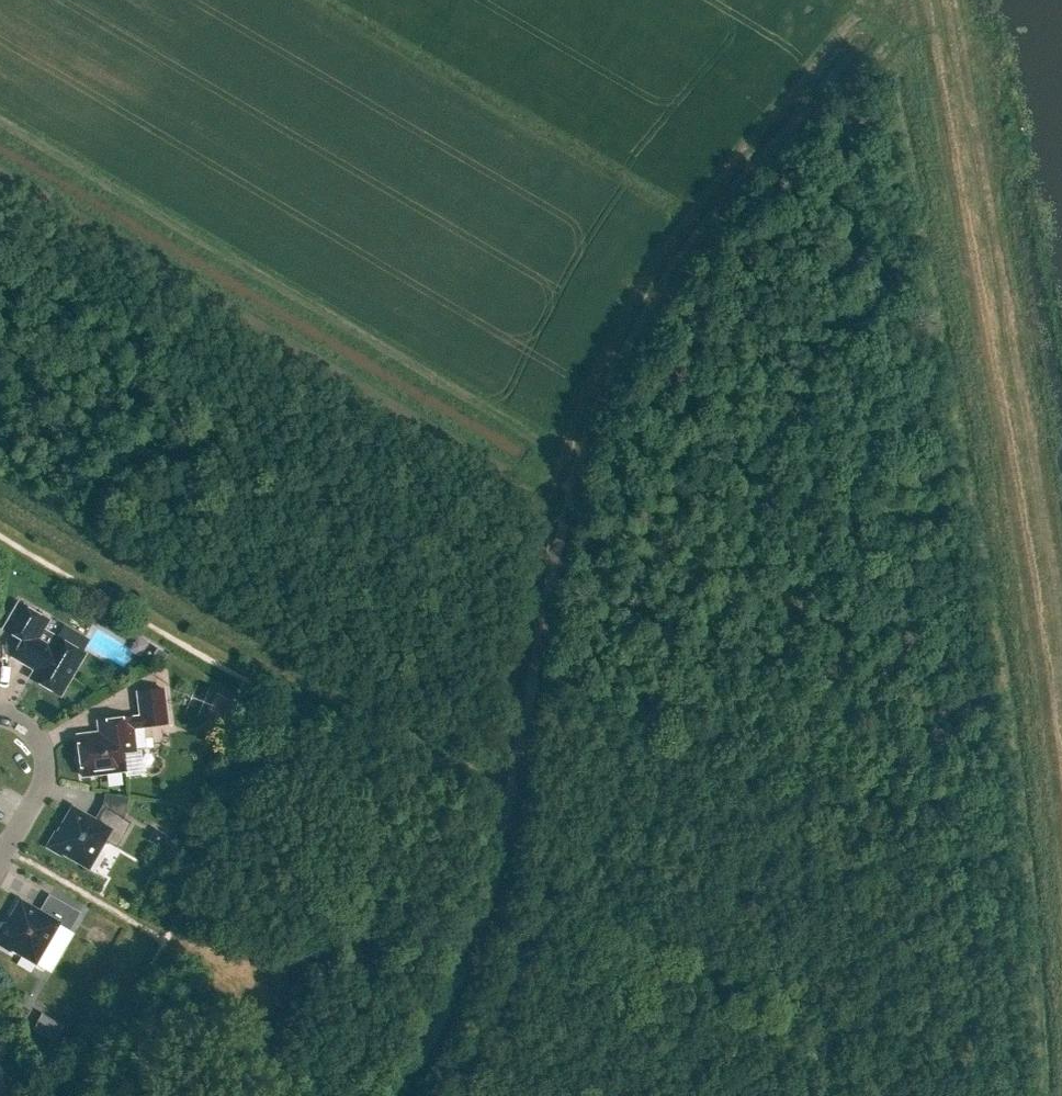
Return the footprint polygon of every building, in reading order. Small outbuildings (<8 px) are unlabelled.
[(85,654),(55,636),(49,645),(38,639),(49,621),(19,603),(3,629),(22,640),(13,657),(35,670),(30,678),(61,696),(85,654)] [(168,724),(163,689),(138,692),(141,716),(98,721),(99,732),(77,735),(82,776),(126,771),(124,752),(136,751),(133,728),(168,724)] [(221,717),(231,701),(217,693),(207,708),(221,717)] [(117,848),(132,822),(105,807),(97,820),(73,806),(57,833),(55,832),(46,847),(61,856),(62,854),(89,869),(105,841),(117,848)] [(160,848),(166,836),(155,829),(148,841),(160,848)] [(167,852),(174,840),(166,836),(160,848),(167,852)] [(59,924),(70,930),(80,913),(50,895),(41,911),(21,899),(7,924),(4,923),(0,930),(0,946),(10,952),(12,950),(36,964),(59,924)]
